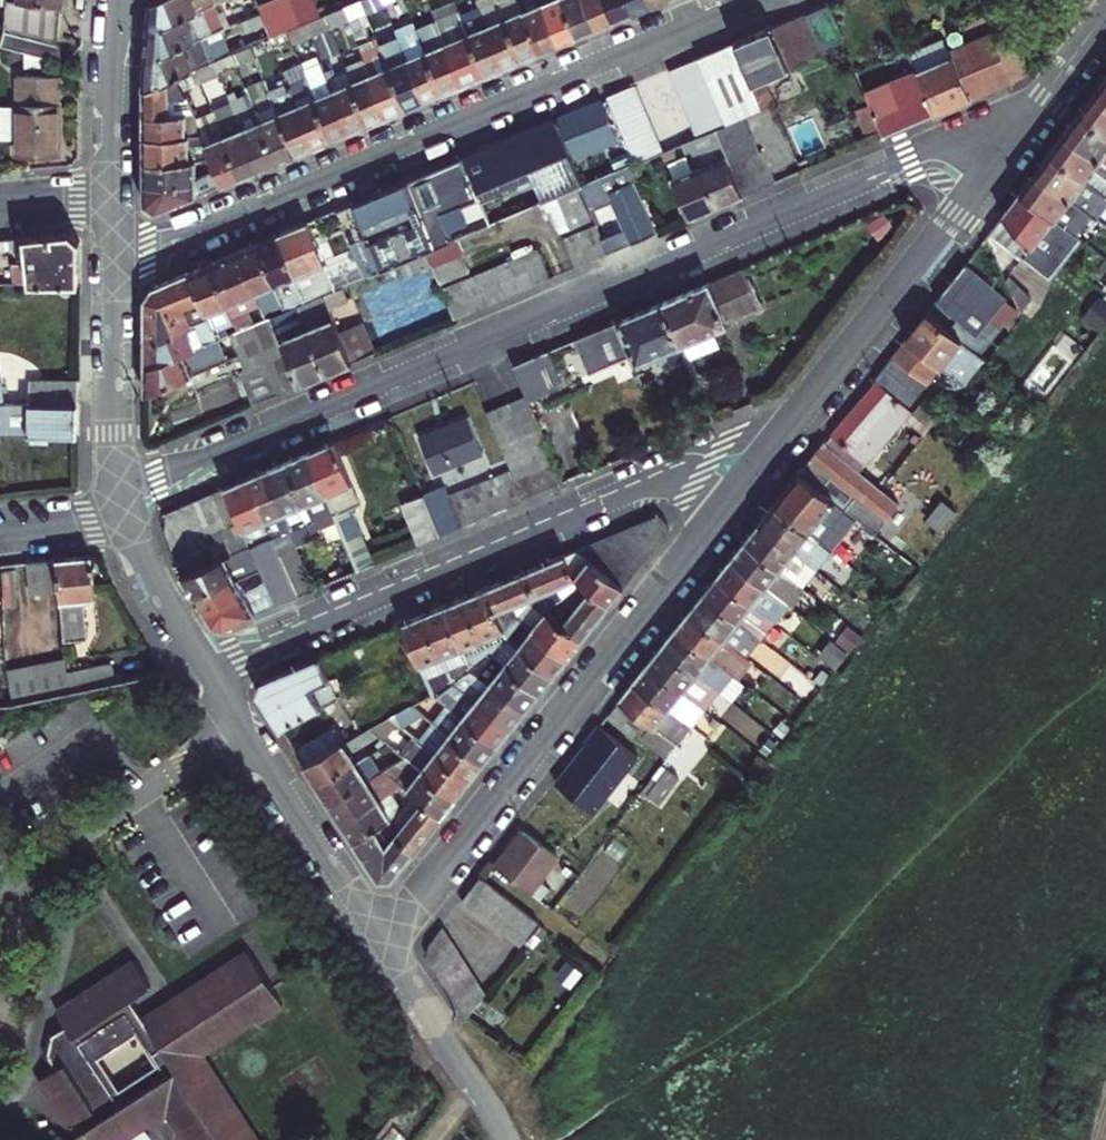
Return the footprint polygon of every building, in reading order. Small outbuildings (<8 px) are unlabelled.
[(63,0),(9,0),(7,28),(60,42),(61,21),(63,0)] [(148,64),(214,37),(211,28),(247,9),(243,0),(233,0),(216,7),(151,35),(148,64)] [(153,5),(151,35),(216,7),(213,0),(167,0),(153,5)] [(524,67),(541,59),(516,0),(514,0),(498,7),(502,16),(524,67)] [(541,59),(553,54),(559,51),(538,0),(516,0),(541,59)] [(559,51),(580,43),(562,0),(561,0),(551,5),(549,0),(538,0),(559,51)] [(584,0),(562,0),(580,43),(599,35),(584,0)] [(605,0),(584,0),(599,35),(616,27),(605,0)] [(627,0),(605,0),(616,27),(635,19),(627,0)] [(649,0),(627,0),(635,19),(653,11),(649,0)] [(653,11),(673,3),(671,0),(649,0),(653,11)] [(273,6),(285,35),(286,35),(311,24),(307,13),(294,18),(287,1),(273,6)] [(457,9),(432,19),(436,29),(461,18),(457,9)] [(761,107),(772,103),(761,77),(823,50),(806,9),(732,40),(761,107)] [(484,23),(505,74),(524,67),(502,16),(492,20),(489,11),(480,15),(484,23)] [(466,30),(487,82),(505,74),(484,23),(480,15),(473,18),(476,26),(466,30)] [(436,29),(462,92),(487,82),(466,30),(461,18),(436,29)] [(1013,76),(1023,64),(1005,22),(987,29),(1008,78),(1013,76)] [(417,37),(444,100),(462,92),(436,29),(417,37)] [(952,63),(917,78),(931,112),(1008,78),(987,29),(945,47),(952,63)] [(400,44),(426,108),(444,100),(417,37),(414,30),(397,37),(400,44)] [(3,44),(63,61),(62,46),(7,31),(3,44)] [(147,94),(182,79),(201,71),(214,66),(210,56),(220,51),(214,37),(148,64),(147,94)] [(744,115),(761,107),(732,40),(696,56),(725,123),(744,115)] [(426,108),(400,44),(381,52),(390,75),(407,116),(426,108)] [(725,123),(696,56),(667,68),(698,135),(714,128),(725,123)] [(373,59),(365,62),(368,71),(376,68),(373,59)] [(351,139),(334,98),(329,86),(328,83),(325,78),(319,62),(301,70),(317,106),(334,146),(351,139)] [(360,75),(368,71),(365,62),(357,65),(360,75)] [(57,74),(16,75),(18,157),(59,156),(57,74)] [(336,83),(334,75),(325,78),(328,83),(329,86),(336,83)] [(390,75),(373,81),(389,123),(407,116),(390,75)] [(866,100),(880,134),(931,112),(917,78),(866,100)] [(173,101),(191,101),(182,79),(147,94),(146,117),(172,117),(173,101)] [(295,80),(287,83),(290,91),(298,89),(295,80)] [(389,123),(373,81),(354,89),(371,130),(389,123)] [(283,94),(290,91),(287,83),(279,86),(283,94)] [(661,151),(632,83),(618,89),(604,94),(633,163),(661,151)] [(371,130),(354,89),(334,98),(351,139),(371,130)] [(1095,108),(1105,116),(1105,94),(1095,108)] [(596,102),(555,119),(570,155),(611,138),(596,102)] [(298,161),(282,120),(276,105),(258,112),(279,169),(298,161)] [(317,106),(299,113),(316,154),(334,146),(317,106)] [(1080,128),(1105,147),(1105,116),(1095,108),(1080,128)] [(224,132),(228,141),(243,184),(261,177),(240,119),(236,109),(218,116),(222,127),(224,132)] [(279,169),(258,112),(240,119),(261,177),(271,172),(279,169)] [(299,113),(282,120),(298,161),(316,154),(299,113)] [(714,128),(741,195),(757,187),(774,181),(744,115),(725,123),(714,128)] [(146,117),(146,140),(187,139),(187,124),(199,125),(196,116),(186,117),(172,117),(146,117)] [(368,243),(380,271),(424,252),(456,238),(490,224),(481,202),(534,180),(544,201),(546,200),(577,187),(583,185),(570,155),(555,119),(553,116),(350,202),(368,243)] [(698,135),(692,138),(696,147),(704,144),(711,163),(672,179),(688,218),(741,195),(714,128),(698,135)] [(1080,128),(1065,148),(1105,178),(1105,147),(1080,128)] [(205,139),(210,151),(213,163),(216,171),(220,179),(224,192),(243,184),(228,141),(218,145),(214,135),(205,139)] [(187,139),(146,140),(146,165),(197,168),(202,166),(201,140),(187,139)] [(1065,148),(1061,154),(1051,167),(1087,193),(1095,183),(1105,192),(1105,178),(1065,148)] [(213,163),(207,166),(210,173),(216,171),(213,163)] [(197,188),(197,168),(146,165),(146,187),(197,188)] [(625,176),(631,174),(628,165),(583,185),(577,187),(581,196),(605,186),(630,242),(650,234),(625,176)] [(1051,167),(1036,186),(1098,232),(1105,222),(1105,207),(1087,193),(1051,167)] [(197,188),(146,187),(147,209),(161,218),(224,192),(220,179),(197,188)] [(1105,207),(1105,192),(1095,183),(1087,193),(1105,207)] [(1098,232),(1036,186),(1020,208),(1083,253),(1098,232)] [(546,200),(552,217),(585,204),(581,196),(577,187),(546,200)] [(552,217),(560,235),(592,222),(585,204),(552,217)] [(1020,208),(989,248),(1025,275),(1028,270),(1055,289),(1083,253),(1020,208)] [(335,289),(307,220),(275,234),(305,302),(322,294),(335,289)] [(606,253),(614,250),(603,224),(595,229),(606,253)] [(606,253),(595,229),(579,236),(589,260),(606,253)] [(25,237),(28,285),(79,284),(79,244),(79,241),(70,233),(25,237)] [(275,234),(256,242),(274,284),(281,301),(285,310),(287,308),(296,305),(305,302),(275,234)] [(579,236),(563,242),(573,267),(589,260),(579,236)] [(463,256),(456,238),(424,252),(430,265),(431,269),(463,256)] [(256,242),(237,251),(255,292),(274,284),(256,242)] [(380,271),(368,243),(354,249),(361,268),(365,277),(376,272),(380,271)] [(255,292),(237,251),(209,262),(226,303),(255,292)] [(380,271),(376,272),(381,282),(390,278),(391,281),(430,265),(424,252),(380,271)] [(533,284),(549,277),(539,253),(522,260),(533,284)] [(470,274),(463,256),(431,269),(439,286),(470,274)] [(533,284),(522,260),(506,266),(516,292),(533,284)] [(226,303),(209,262),(188,271),(205,311),(226,303)] [(516,292),(506,266),(490,273),(500,298),(516,292)] [(666,298),(684,342),(691,359),(721,347),(713,330),(724,326),(723,321),(755,308),(738,267),(666,298)] [(361,268),(337,279),(340,287),(341,287),(359,279),(365,277),(361,268)] [(143,299),(143,343),(207,316),(205,311),(188,271),(152,286),(143,299)] [(500,298),(490,273),(474,280),(484,305),(500,298)] [(484,305),(474,280),(457,287),(468,312),(484,305)] [(1025,327),(964,280),(928,327),(990,374),(1025,327)] [(322,294),(326,306),(346,298),(341,287),(340,287),(335,289),(322,294)] [(457,287),(442,294),(453,318),(468,312),(457,287)] [(316,324),(306,328),(325,373),(350,362),(337,332),(326,306),(322,294),(305,302),(296,305),(301,316),(312,313),(316,324)] [(666,298),(583,334),(598,368),(639,350),(643,359),(684,342),(666,298)] [(266,318),(262,308),(259,300),(245,306),(251,323),(266,318)] [(262,308),(266,318),(281,311),(285,310),(281,301),(262,308)] [(238,354),(232,356),(252,403),(325,373),(306,328),(301,316),(296,305),(287,308),(292,321),(286,324),(281,311),(266,318),(251,323),(246,326),(237,329),(229,332),(238,354)] [(246,326),(238,308),(230,311),(231,314),(237,329),(246,326)] [(1027,309),(1023,315),(1029,320),(1033,314),(1027,309)] [(231,314),(210,323),(216,338),(229,332),(237,329),(231,314)] [(143,343),(143,368),(216,338),(210,323),(207,316),(143,343)] [(361,321),(337,332),(350,362),(361,358),(374,352),(361,321)] [(928,327),(893,371),(929,397),(942,380),(969,400),(990,374),(928,327)] [(143,368),(143,393),(210,365),(222,360),(232,356),(238,354),(229,332),(216,338),(143,368)] [(536,354),(515,363),(529,394),(531,399),(551,391),(536,354)] [(222,360),(210,365),(213,372),(225,367),(222,360)] [(77,435),(78,381),(27,381),(26,402),(0,402),(0,436),(77,435)] [(500,446),(512,441),(525,435),(543,428),(531,399),(529,394),(486,412),(500,446)] [(830,455),(861,480),(886,451),(891,455),(908,434),(921,443),(928,434),(882,395),(830,455)] [(467,419),(421,438),(436,473),(481,454),(467,419)] [(543,428),(525,435),(539,468),(557,461),(543,428)] [(539,468),(525,435),(512,441),(525,474),(539,468)] [(352,485),(334,441),(319,448),(306,454),(325,496),(333,514),(335,520),(357,571),(372,565),(341,489),(352,485)] [(525,474),(512,441),(500,446),(512,472),(514,479),(525,474)] [(306,454),(286,462),(304,505),(325,496),(306,454)] [(861,480),(830,455),(828,454),(801,489),(860,537),(875,548),(902,515),(861,480)] [(286,462),(265,471),(283,514),(304,505),(286,462)] [(283,514),(265,471),(247,478),(272,539),(279,536),(272,519),(283,514)] [(512,472),(498,478),(510,507),(524,500),(514,479),(512,472)] [(272,539),(247,478),(224,488),(240,523),(243,531),(256,526),(262,543),(272,539)] [(510,507),(498,478),(484,484),(495,513),(510,507)] [(495,513),(484,484),(467,491),(479,519),(495,513)] [(462,527),(450,498),(445,487),(424,496),(441,536),(462,527)] [(224,488),(211,493),(226,528),(240,523),(224,488)] [(801,489),(778,518),(836,566),(860,537),(801,489)] [(479,519),(467,491),(450,498),(462,527),(479,519)] [(226,528),(211,493),(196,499),(211,534),(226,528)] [(304,505),(309,515),(312,523),(333,514),(325,496),(304,505)] [(441,536),(424,496),(401,506),(417,545),(441,536)] [(211,534),(196,499),(182,506),(196,540),(211,534)] [(291,531),(305,525),(302,518),(309,515),(304,505),(283,514),(291,531)] [(196,540),(182,506),(166,512),(181,546),(196,540)] [(666,510),(575,549),(587,558),(622,586),(676,517),(672,510),(666,510)] [(157,516),(180,576),(250,548),(243,531),(240,523),(226,528),(211,534),(196,540),(181,546),(166,512),(157,516)] [(291,531),(283,514),(272,519),(279,536),(289,532),(291,531)] [(335,520),(333,514),(312,523),(305,525),(291,531),(289,532),(294,545),(319,534),(317,528),(335,520)] [(302,518),(305,525),(312,523),(309,515),(302,518)] [(778,518),(762,539),(821,584),(836,566),(778,518)] [(294,545),(289,532),(279,536),(272,539),(296,597),(312,590),(294,545)] [(223,627),(296,597),(272,539),(262,543),(250,548),(256,560),(258,565),(261,571),(267,585),(262,587),(245,595),(204,613),(211,625),(223,627)] [(821,584),(762,539),(749,555),(808,601),(816,589),(821,584)] [(250,548),(180,576),(193,597),(236,578),(232,569),(256,560),(250,548)] [(580,584),(588,590),(608,605),(622,586),(587,558),(576,570),(569,551),(563,554),(571,577),(580,584)] [(563,554),(525,570),(537,598),(546,595),(550,604),(580,584),(571,577),(563,554)] [(749,555),(735,573),(793,619),(808,601),(749,555)] [(57,559),(60,591),(65,641),(87,639),(82,600),(94,599),(90,556),(57,559)] [(31,594),(42,593),(60,591),(57,559),(40,560),(28,562),(31,594)] [(525,570),(485,586),(504,627),(509,625),(514,624),(515,617),(522,610),(531,603),(537,598),(525,570)] [(261,571),(255,573),(262,587),(267,585),(261,571)] [(735,573),(721,591),(780,636),(793,619),(735,573)] [(204,613),(245,595),(238,581),(236,578),(193,597),(204,613)] [(485,586),(464,595),(489,652),(493,649),(505,639),(505,635),(511,632),(509,625),(504,627),(485,586)] [(588,590),(561,626),(580,640),(605,608),(608,605),(588,590)] [(780,636),(721,591),(717,597),(706,609),(766,654),(780,636)] [(455,598),(443,604),(470,665),(479,658),(487,653),(489,652),(464,595),(455,598)] [(541,610),(550,604),(546,595),(537,598),(531,603),(541,610)] [(470,665),(443,604),(423,612),(451,679),(468,666),(470,665)] [(706,609),(693,627),(753,672),(766,654),(706,609)] [(580,640),(561,626),(543,612),(535,621),(522,610),(515,617),(530,628),(567,656),(580,640)] [(451,679),(423,612),(401,621),(432,692),(440,687),(449,681),(451,679)] [(552,675),(567,656),(530,628),(522,638),(514,624),(509,625),(511,632),(505,635),(505,639),(515,647),(552,675)] [(693,627),(680,643),(739,690),(753,672),(693,627)] [(680,643),(666,661),(726,707),(739,690),(680,643)] [(552,675),(515,647),(501,665),(537,693),(552,675)] [(487,653),(493,658),(498,654),(493,649),(489,652),(487,653)] [(487,653),(479,658),(487,664),(493,658),(487,653)] [(256,694),(278,726),(317,705),(335,699),(318,658),(260,682),(256,694)] [(726,707),(666,661),(652,679),(712,725),(726,707)] [(53,665),(38,668),(21,671),(9,674),(10,694),(11,706),(26,703),(42,700),(58,697),(70,695),(68,673),(67,662),(53,665)] [(537,693),(501,665),(488,682),(524,710),(533,699),(537,693)] [(70,695),(114,685),(109,666),(68,673),(70,695)] [(449,681),(474,700),(510,727),(524,710),(488,682),(468,666),(451,679),(449,681)] [(652,679),(638,696),(699,742),(712,725),(652,679)] [(432,692),(447,706),(497,745),(510,727),(474,700),(467,709),(440,687),(432,692)] [(11,706),(10,694),(0,695),(0,707),(11,706)] [(699,742),(638,696),(623,716),(684,762),(699,742)] [(409,705),(403,709),(413,715),(418,712),(409,705)] [(497,745),(447,706),(432,722),(447,735),(482,763),(497,745)] [(623,716),(610,732),(636,753),(639,749),(673,775),(684,762),(623,716)] [(303,765),(315,784),(354,761),(348,752),(379,735),(369,727),(341,743),(303,765)] [(420,728),(412,737),(423,746),(468,781),(482,763),(447,735),(439,743),(420,728)] [(294,751),(303,765),(341,743),(333,729),(294,751)] [(369,746),(372,751),(386,742),(383,739),(369,746)] [(642,771),(603,741),(592,755),(593,757),(561,799),(598,829),(642,771)] [(423,746),(410,763),(453,800),(462,789),(468,781),(423,746)] [(354,761),(315,784),(328,803),(366,780),(376,774),(366,754),(354,761)] [(409,790),(413,793),(441,815),(453,800),(410,763),(403,756),(383,770),(390,776),(402,784),(409,790)] [(328,803),(340,823),(378,799),(402,784),(390,776),(383,770),(383,769),(376,774),(366,780),(328,803)] [(685,795),(673,786),(654,812),(666,821),(685,795)] [(401,798),(405,802),(413,793),(409,790),(401,798)] [(405,802),(389,819),(396,830),(393,835),(413,851),(441,815),(413,793),(405,802)] [(345,830),(352,841),(372,829),(382,823),(389,819),(378,799),(340,823),(345,830)] [(396,830),(389,819),(382,823),(393,835),(396,830)] [(384,846),(372,829),(352,841),(378,880),(391,877),(413,851),(393,835),(384,846)] [(529,846),(502,881),(536,908),(564,873),(529,846)] [(465,918),(476,926),(496,904),(484,894),(465,918)] [(476,926),(487,936),(507,913),(496,904),(476,926)] [(487,936),(498,945),(517,922),(507,913),(487,936)] [(517,922),(498,945),(510,954),(528,931),(517,922)] [(528,931),(510,954),(521,964),(539,940),(528,931)] [(428,973),(434,983),(455,959),(444,942),(429,961),(428,973)] [(202,1059),(256,1025),(258,1028),(283,1011),(272,994),(248,957),(143,1024),(130,1005),(151,992),(134,966),(58,1015),(65,1026),(51,1036),(46,1059),(55,1073),(40,1083),(70,1129),(75,1126),(81,1136),(76,1138),(78,1139),(130,1139),(166,1116),(177,1133),(176,1139),(254,1139),(202,1059)] [(455,959),(434,983),(442,996),(463,974),(455,959)] [(463,974),(442,996),(450,1011),(471,987),(463,974)] [(471,987),(450,1011),(458,1024),(480,1001),(471,987)] [(486,1011),(480,1001),(458,1024),(466,1036),(486,1011)]
